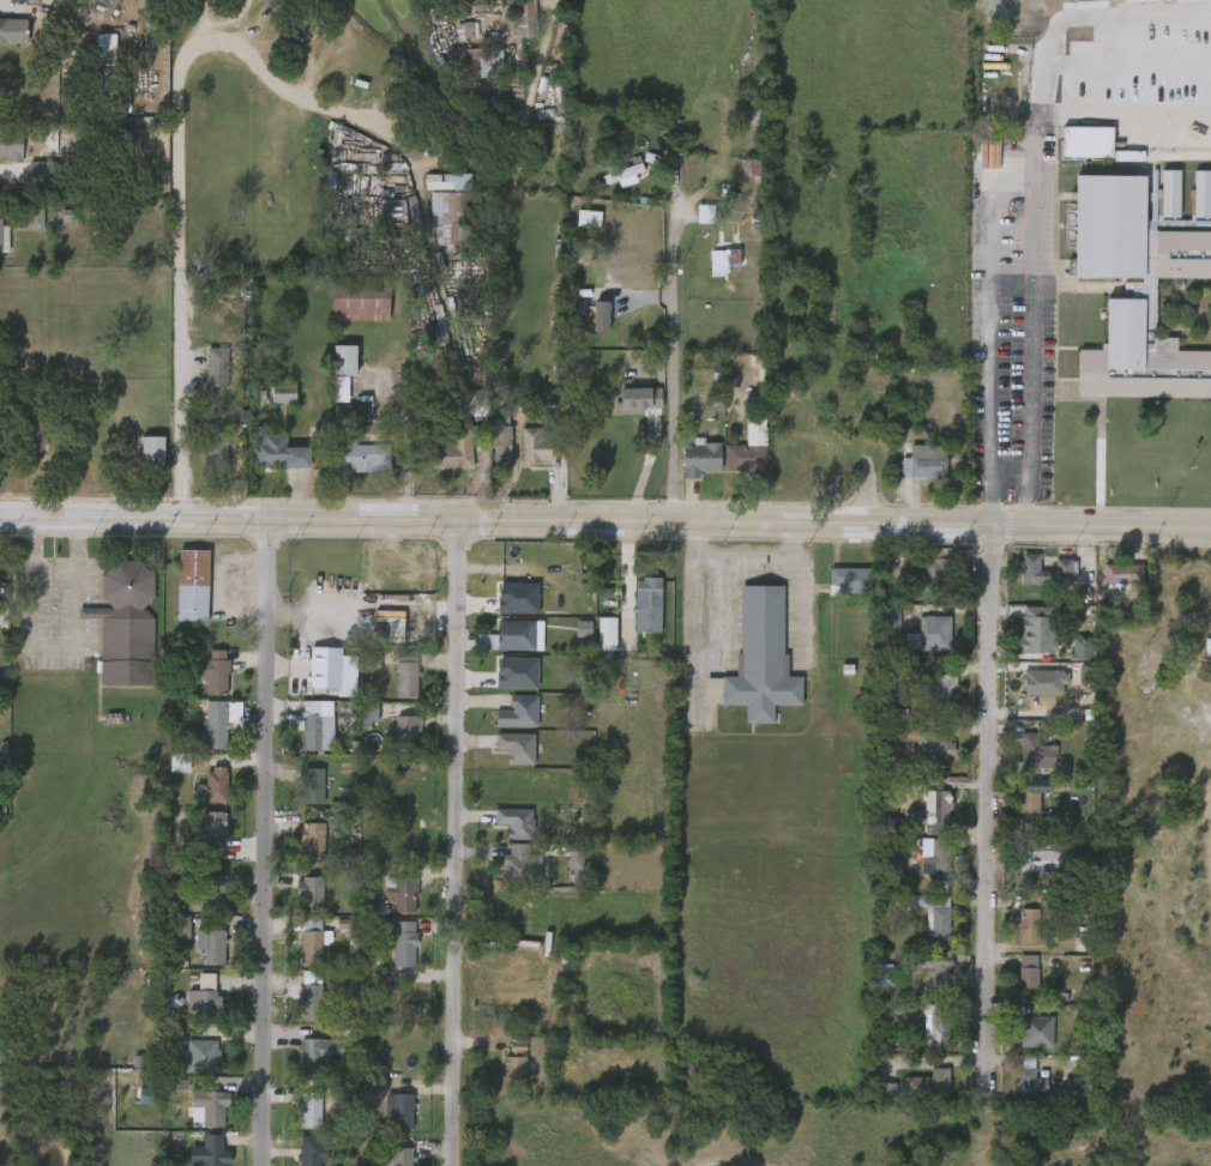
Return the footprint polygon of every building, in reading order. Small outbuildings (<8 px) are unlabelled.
[(153,8),(152,0),(129,0),(130,10),(153,8)] [(146,47),(145,0),(169,0),(170,37),(158,38),(158,47),(146,47)] [(514,60),(512,0),(534,0),(536,37),(520,37),(520,60),(514,60)] [(523,10),(501,8),(499,46),(521,47),(523,10)] [(0,28),(0,52),(14,52),(13,27),(0,28)] [(102,44),(87,43),(87,71),(102,71),(102,44)] [(487,78),(487,91),(478,91),(478,78),(463,78),(463,49),(500,48),(500,78),(487,78)] [(449,60),(449,88),(461,88),(461,101),(474,101),(474,86),(488,86),(487,59),(449,60)] [(10,156),(0,156),(0,131),(23,131),(23,161),(10,161),(10,156)] [(1098,168),(1098,137),(1048,136),(1048,167),(1098,168)] [(8,143),(0,143),(0,173),(8,173),(8,143)] [(1202,146),(1201,163),(1210,163),(1210,146),(1202,146)] [(54,163),(54,187),(42,187),(42,183),(26,183),(26,162),(54,163)] [(643,171),(633,174),(637,183),(620,188),(616,181),(603,186),(601,176),(607,175),(604,168),(615,164),(617,170),(640,163),(643,171)] [(745,186),(744,169),(727,169),(728,186),(745,186)] [(1197,170),(1210,170),(1210,226),(1157,224),(1157,218),(1158,218),(1158,189),(1163,189),(1164,169),(1182,170),(1181,217),(1163,216),(1163,218),(1192,218),(1192,189),(1197,189),(1197,170)] [(15,192),(40,192),(39,171),(15,172),(15,192)] [(472,173),(472,244),(430,243),(432,191),(454,191),(454,188),(426,188),(426,185),(424,185),(426,174),(472,173)] [(630,181),(627,173),(601,181),(607,197),(623,192),(620,184),(630,181)] [(699,174),(683,173),(683,187),(698,187),(699,174)] [(1150,230),(1210,231),(1210,278),(1159,278),(1159,336),(1181,336),(1181,349),(1210,349),(1210,397),(1085,395),(1086,375),(1083,375),(1083,350),(1103,350),(1103,343),(1109,343),(1110,300),(1147,300),(1147,279),(1079,278),(1079,273),(1070,273),(1070,258),(1078,259),(1079,200),(1073,200),(1073,192),(1079,192),(1080,174),(1150,175),(1150,230)] [(1146,227),(1165,227),(1166,180),(1147,179),(1146,227)] [(1198,180),(1179,180),(1179,228),(1197,228),(1198,180)] [(417,200),(417,253),(431,252),(432,261),(452,261),(451,183),(411,184),(411,201),(417,200)] [(41,209),(41,229),(25,229),(25,225),(10,225),(11,210),(41,209)] [(683,233),(701,233),(701,214),(683,214),(683,233)] [(1,254),(0,254),(0,218),(2,218),(1,226),(10,226),(10,253),(1,253),(1,254)] [(29,238),(29,218),(13,219),(14,239),(29,238)] [(734,224),(734,232),(739,232),(739,236),(741,236),(741,249),(734,249),(734,277),(709,277),(707,240),(715,240),(715,224),(734,224)] [(387,330),(331,330),(331,276),(387,276),(387,330)] [(357,363),(357,375),(335,374),(336,345),(359,345),(357,363)] [(228,386),(207,385),(207,348),(228,348),(228,386)] [(342,385),(342,355),(319,355),(318,385),(342,385)] [(194,396),(213,395),(212,357),(193,358),(194,396)] [(296,403),(272,403),(272,383),(297,383),(296,403)] [(44,418),(43,449),(38,449),(37,460),(16,459),(19,385),(40,386),(38,418),(44,418)] [(643,386),(661,387),(661,407),(643,407),(643,412),(615,413),(615,401),(617,401),(617,387),(643,386)] [(480,416),(452,417),(451,391),(489,389),(489,416),(480,416)] [(646,397),(616,398),(616,389),(603,390),(604,424),(629,424),(629,418),(647,418),(646,397)] [(258,412),(282,413),(282,394),(258,394),(258,412)] [(366,422),(336,422),(336,404),(366,404),(366,422)] [(351,428),(350,414),(322,414),(322,429),(351,428)] [(532,466),(520,466),(520,428),(542,428),(542,417),(565,417),(565,434),(549,434),(549,460),(532,460),(532,466)] [(471,418),(471,425),(480,425),(480,437),(472,437),(471,466),(430,465),(430,446),(451,447),(451,418),(471,418)] [(276,425),(277,437),(282,437),(282,446),(307,446),(307,467),(294,467),(294,483),(284,483),(284,470),(263,470),(263,475),(257,475),(257,437),(265,437),(266,425),(271,421),(276,425)] [(497,423),(480,422),(478,476),(495,476),(497,423)] [(349,424),(348,433),(355,433),(355,443),(351,443),(351,445),(388,446),(388,472),(348,471),(348,465),(330,465),(331,445),(333,445),(333,423),(349,423),(349,424)] [(512,469),(495,469),(495,427),(512,427),(512,469)] [(225,435),(224,471),(201,471),(203,435),(211,436),(212,433),(225,435)] [(165,470),(143,470),(143,436),(165,436),(165,470)] [(758,436),(758,445),(767,446),(767,453),(765,453),(765,477),(747,477),(747,469),(725,469),(725,445),(747,445),(747,436),(758,436)] [(519,471),(536,471),(535,437),(507,438),(508,477),(519,476),(519,471)] [(703,437),(703,442),(719,442),(719,471),(698,471),(698,478),(681,478),(682,437),(703,437)] [(422,479),(458,477),(457,442),(435,442),(436,455),(421,456),(422,479)] [(947,445),(947,477),(940,477),(940,479),(911,479),(911,475),(902,475),(902,457),(914,457),(914,446),(947,445)] [(150,446),(127,446),(128,477),(151,477),(150,446)] [(711,455),(710,482),(750,483),(751,446),(732,446),(732,455),(711,455)] [(212,450),(190,450),(191,474),(213,474),(212,450)] [(375,454),(324,456),(325,483),(376,481),(375,454)] [(887,467),(887,488),(931,487),(931,455),(895,455),(895,467),(887,467)] [(933,587),(923,587),(923,557),(934,557),(934,546),(952,546),(952,579),(933,579),(933,587)] [(210,550),(207,621),(179,621),(180,550),(210,550)] [(1042,556),(1042,572),(1058,572),(1058,560),(1078,560),(1078,582),(1024,584),(1024,555),(1042,555),(1042,556)] [(163,630),(193,631),(196,560),(165,559),(163,630)] [(151,618),(150,685),(97,684),(97,672),(94,672),(94,660),(97,661),(98,618),(76,618),(77,608),(109,608),(100,597),(100,574),(114,560),(135,561),(151,576),(151,597),(141,608),(151,618)] [(1040,569),(1040,580),(1025,580),(1025,564),(1008,564),(1007,593),(1061,593),(1062,569),(1040,569)] [(1127,582),(1105,582),(1105,564),(1145,564),(1145,582),(1127,582)] [(845,592),(845,600),(837,599),(837,597),(829,596),(829,568),(869,568),(869,592),(845,592)] [(919,596),(920,589),(933,590),(934,569),(907,568),(906,595),(919,596)] [(1089,593),(1129,593),(1128,574),(1089,574),(1089,593)] [(659,576),(659,632),(634,632),(634,610),(632,610),(632,599),(634,599),(634,580),(641,580),(641,576),(659,576)] [(856,578),(816,577),(815,606),(832,606),(832,603),(856,603),(856,578)] [(782,586),(782,654),(787,654),(787,677),(801,677),(800,705),(772,705),(772,723),(745,723),(745,705),(704,703),(704,677),(735,677),(735,654),(740,654),(740,585),(782,586)] [(647,588),(622,588),(621,642),(646,642),(647,588)] [(1079,605),(1079,617),(1054,617),(1054,641),(1056,641),(1056,651),(1053,651),(1053,653),(1016,652),(1017,636),(1020,636),(1023,606),(1079,605)] [(923,651),(921,651),(921,617),(952,616),(952,651),(923,651)] [(1006,662),(1039,663),(1040,617),(1006,616),(1006,662)] [(543,650),(501,650),(501,621),(543,621),(543,650)] [(935,661),(936,626),(905,625),(905,643),(892,643),(892,660),(935,661)] [(601,627),(583,627),(584,660),(602,660),(601,627)] [(528,660),(528,630),(484,630),(483,659),(528,660)] [(577,647),(577,631),(561,630),(561,647),(577,647)] [(1076,671),(1076,646),(1058,646),(1058,670),(1076,671)] [(223,651),(223,660),(228,660),(228,673),(225,673),(224,695),(205,694),(205,679),(199,679),(199,659),(207,659),(207,650),(223,651)] [(320,652),(320,658),(339,659),(338,688),(308,687),(309,658),(314,658),(314,651),(320,652)] [(415,696),(394,696),(394,651),(415,652),(415,696)] [(611,651),(611,660),(615,660),(615,676),(609,676),(609,685),(597,685),(596,676),(594,676),(594,660),(596,660),(596,651),(611,651)] [(211,660),(196,659),(196,669),(187,669),(187,702),(213,703),(214,670),(211,670),(211,660)] [(957,675),(956,688),(948,688),(947,705),(924,703),(926,663),(950,664),(950,675),(957,675)] [(523,667),(484,667),(484,697),(523,698),(523,667)] [(403,707),(404,672),(383,672),(382,706),(403,707)] [(1054,681),(1009,679),(1008,704),(1048,706),(1049,694),(1054,694),(1054,681)] [(893,681),(892,708),(876,708),(876,681),(893,681)] [(942,698),(942,683),(915,683),(915,714),(934,714),(934,697),(942,698)] [(538,703),(538,726),(498,725),(498,711),(513,711),(513,707),(512,707),(512,695),(540,696),(538,703)] [(524,736),(523,705),(497,705),(497,720),(481,720),(482,737),(524,736)] [(288,759),(310,759),(311,725),(318,725),(318,710),(289,710),(288,759)] [(225,714),(225,723),(228,723),(228,729),(224,729),(223,751),(206,751),(206,714),(225,714)] [(325,715),(325,742),(332,742),(332,750),(303,750),(305,729),(302,729),(302,725),(305,725),(305,714),(325,715)] [(417,725),(417,730),(415,730),(415,750),(393,750),(394,715),(417,717),(417,725)] [(957,744),(956,762),(911,761),(912,749),(918,749),(920,732),(900,731),(902,721),(940,723),(940,732),(951,733),(951,743),(957,744)] [(407,725),(382,726),(383,755),(402,755),(402,744),(407,743),(407,725)] [(535,743),(535,765),(508,765),(508,749),(496,749),(496,733),(535,733),(535,743)] [(1058,745),(1056,761),(1038,759),(1037,774),(1019,773),(1020,733),(1038,733),(1038,745),(1058,745)] [(937,767),(936,742),(902,742),(902,768),(937,767)] [(521,743),(482,743),(481,758),(493,759),(493,774),(520,774),(521,743)] [(1042,754),(1024,755),(1024,743),(1006,744),(1007,782),(1024,781),(1024,769),(1042,769),(1042,754)] [(228,773),(228,804),(199,803),(200,767),(227,768),(227,773),(228,773)] [(321,803),(301,803),(301,768),(321,768),(321,803)] [(213,812),(214,777),(194,776),(194,794),(187,793),(187,811),(213,812)] [(309,812),(310,778),(291,777),(291,812),(309,812)] [(1042,792),(1041,812),(1020,812),(1020,792),(1024,792),(1025,783),(1040,784),(1040,792),(1042,792)] [(1006,822),(1025,822),(1025,802),(1037,802),(1037,789),(1005,790),(1006,822)] [(947,792),(947,802),(951,802),(951,810),(947,810),(947,823),(924,823),(924,791),(947,792)] [(934,800),(911,800),(911,820),(897,820),(897,834),(909,834),(909,840),(935,840),(934,800)] [(530,809),(530,818),(532,818),(532,832),(530,832),(530,840),(505,839),(505,829),(507,829),(507,824),(494,824),(494,809),(530,809)] [(223,854),(204,854),(204,812),(225,812),(227,842),(223,842),(223,854)] [(518,841),(519,819),(481,818),(481,834),(493,834),(493,840),(518,841)] [(212,821),(193,820),(192,854),(211,854),(212,821)] [(323,821),(323,858),(301,859),(300,841),(295,841),(295,828),(300,828),(300,822),(323,821)] [(885,826),(865,827),(866,843),(885,842),(885,826)] [(310,834),(287,833),(287,867),(310,868),(310,834)] [(948,872),(948,893),(935,893),(935,880),(939,880),(939,874),(924,874),(926,840),(951,839),(951,872),(948,872)] [(530,841),(531,853),(541,853),(542,877),(504,878),(502,854),(511,854),(510,842),(530,841)] [(1052,851),(1052,872),(1019,871),(1019,862),(1017,862),(1017,857),(1019,857),(1019,851),(1052,851)] [(489,889),(526,890),(527,858),(490,857),(489,889)] [(1004,883),(1038,883),(1038,860),(1004,860),(1004,883)] [(225,874),(225,883),(229,883),(229,888),(225,888),(225,908),(180,910),(180,901),(187,901),(187,889),(205,889),(205,886),(198,884),(198,875),(225,874)] [(321,877),(321,912),(302,912),(302,900),(296,900),(296,882),(301,882),(301,877),(321,877)] [(416,896),(415,913),(394,913),(394,904),(388,904),(387,898),(385,895),(384,890),(387,888),(394,888),(396,878),(418,878),(417,896),(416,896)] [(308,887),(282,888),(283,904),(288,904),(288,921),(309,920),(308,887)] [(402,887),(381,887),(381,898),(370,898),(371,912),(381,912),(381,917),(403,916),(402,887)] [(920,895),(920,896),(951,898),(951,931),(948,931),(948,940),(927,940),(926,908),(918,905),(893,905),(893,898),(905,898),(905,895),(920,895)] [(174,921),(211,920),(210,898),(173,900),(174,921)] [(915,949),(934,950),(935,908),(897,906),(896,916),(916,917),(915,949)] [(1037,943),(1019,943),(1019,910),(1037,910),(1037,943)] [(187,938),(167,938),(167,917),(187,917),(187,938)] [(319,930),(321,931),(321,967),(299,967),(300,931),(302,931),(302,918),(319,918),(319,930)] [(1005,952),(1023,953),(1024,918),(1006,918),(1005,952)] [(415,932),(418,934),(418,948),(415,948),(415,967),(394,967),(394,922),(415,922),(415,932)] [(1090,954),(1073,954),(1073,923),(1090,923),(1090,954)] [(175,927),(161,927),(161,948),(176,948),(175,927)] [(307,928),(289,928),(289,940),(307,939),(307,928)] [(223,930),(223,940),(227,940),(227,943),(222,943),(222,965),(203,965),(203,950),(193,950),(193,930),(223,930)] [(379,976),(401,976),(401,932),(380,931),(379,976)] [(190,975),(212,974),(211,939),(181,940),(182,960),(190,960),(190,975)] [(308,953),(317,953),(316,940),(286,941),(287,975),(309,974),(308,953)] [(936,963),(936,966),(947,966),(947,990),(930,989),(930,966),(933,966),(933,963),(922,963),(922,955),(936,955),(936,963)] [(1040,962),(1040,966),(1036,966),(1037,989),(1018,989),(1018,979),(1017,979),(1017,974),(1018,974),(1019,955),(1037,955),(1036,962),(1040,962)] [(1004,997),(1023,998),(1024,965),(1005,964),(1004,997)] [(917,995),(935,996),(936,965),(918,965),(917,995)] [(319,972),(320,973),(320,977),(319,977),(319,985),(320,985),(320,995),(325,995),(325,1002),(320,1002),(320,1021),(300,1020),(300,999),(297,999),(297,995),(300,995),(301,977),(296,977),(296,973),(301,973),(301,971),(319,972)] [(308,981),(288,980),(287,1029),(306,1030),(308,981)] [(184,999),(201,999),(201,983),(185,983),(184,999)] [(217,990),(217,996),(222,996),(222,1009),(216,1009),(216,1017),(195,1017),(195,1009),(188,1009),(188,990),(217,990)] [(173,1000),(174,1023),(206,1022),(205,999),(173,1000)] [(932,1014),(909,1015),(910,1057),(933,1056),(932,1014)] [(941,1014),(941,1016),(951,1016),(950,1037),(947,1037),(947,1046),(927,1046),(927,1043),(922,1043),(922,1037),(932,1037),(932,1014),(941,1014)] [(1036,1019),(1035,1043),(1017,1043),(1018,1017),(1036,1019)] [(218,1040),(218,1049),(221,1049),(221,1061),(217,1061),(217,1070),(188,1070),(188,1039),(218,1040)] [(341,1040),(341,1058),(318,1058),(318,1075),(300,1075),(300,1053),(297,1053),(297,1049),(300,1049),(300,1039),(341,1040)] [(329,1068),(329,1048),(287,1049),(287,1083),(307,1083),(306,1069),(329,1068)] [(204,1081),(205,1049),(174,1049),(173,1081),(204,1081)] [(510,1051),(496,1051),(496,1064),(510,1064),(510,1051)] [(526,1088),(501,1088),(501,1075),(505,1075),(505,1056),(526,1056),(526,1088)] [(1004,1103),(1032,1102),(1032,1087),(1021,1088),(1020,1063),(1003,1064),(1004,1103)] [(489,1066),(489,1092),(512,1092),(511,1065),(489,1066)] [(930,1096),(904,1095),(905,1077),(930,1077),(930,1069),(947,1069),(947,1094),(930,1094),(930,1096)] [(892,1086),(892,1103),(934,1104),(935,1078),(916,1077),(916,1086),(892,1086)] [(350,1091),(350,1108),(371,1107),(370,1090),(350,1091)] [(224,1106),(224,1128),(204,1126),(204,1107),(193,1107),(193,1091),(230,1092),(230,1106),(224,1106)] [(881,1092),(865,1092),(865,1109),(881,1109),(881,1092)] [(319,1129),(299,1129),(300,1093),(320,1093),(319,1129)] [(414,1104),(414,1108),(411,1108),(410,1130),(390,1129),(390,1113),(384,1113),(385,1094),(411,1094),(411,1104),(414,1104)] [(177,1132),(188,1132),(188,1136),(209,1137),(210,1112),(215,1112),(215,1102),(178,1101),(177,1132)] [(399,1104),(371,1103),(371,1122),(377,1122),(377,1138),(398,1138),(399,1104)] [(306,1137),(305,1108),(286,1109),(287,1137),(306,1137)] [(221,1160),(221,1165),(200,1165),(200,1147),(204,1147),(205,1134),(219,1134),(219,1147),(221,1147),(221,1156),(223,1156),(223,1160),(221,1160)] [(321,1156),(321,1165),(301,1165),(301,1135),(327,1135),(327,1156),(321,1156)] [(313,1145),(286,1144),(286,1165),(312,1165),(313,1145)] [(412,1161),(412,1165),(393,1165),(393,1148),(412,1148),(412,1156),(416,1156),(416,1161),(412,1161)] [(187,1155),(188,1165),(209,1165),(209,1154),(187,1155)] [(375,1157),(375,1165),(365,1165),(398,1165),(398,1157),(375,1157)]
